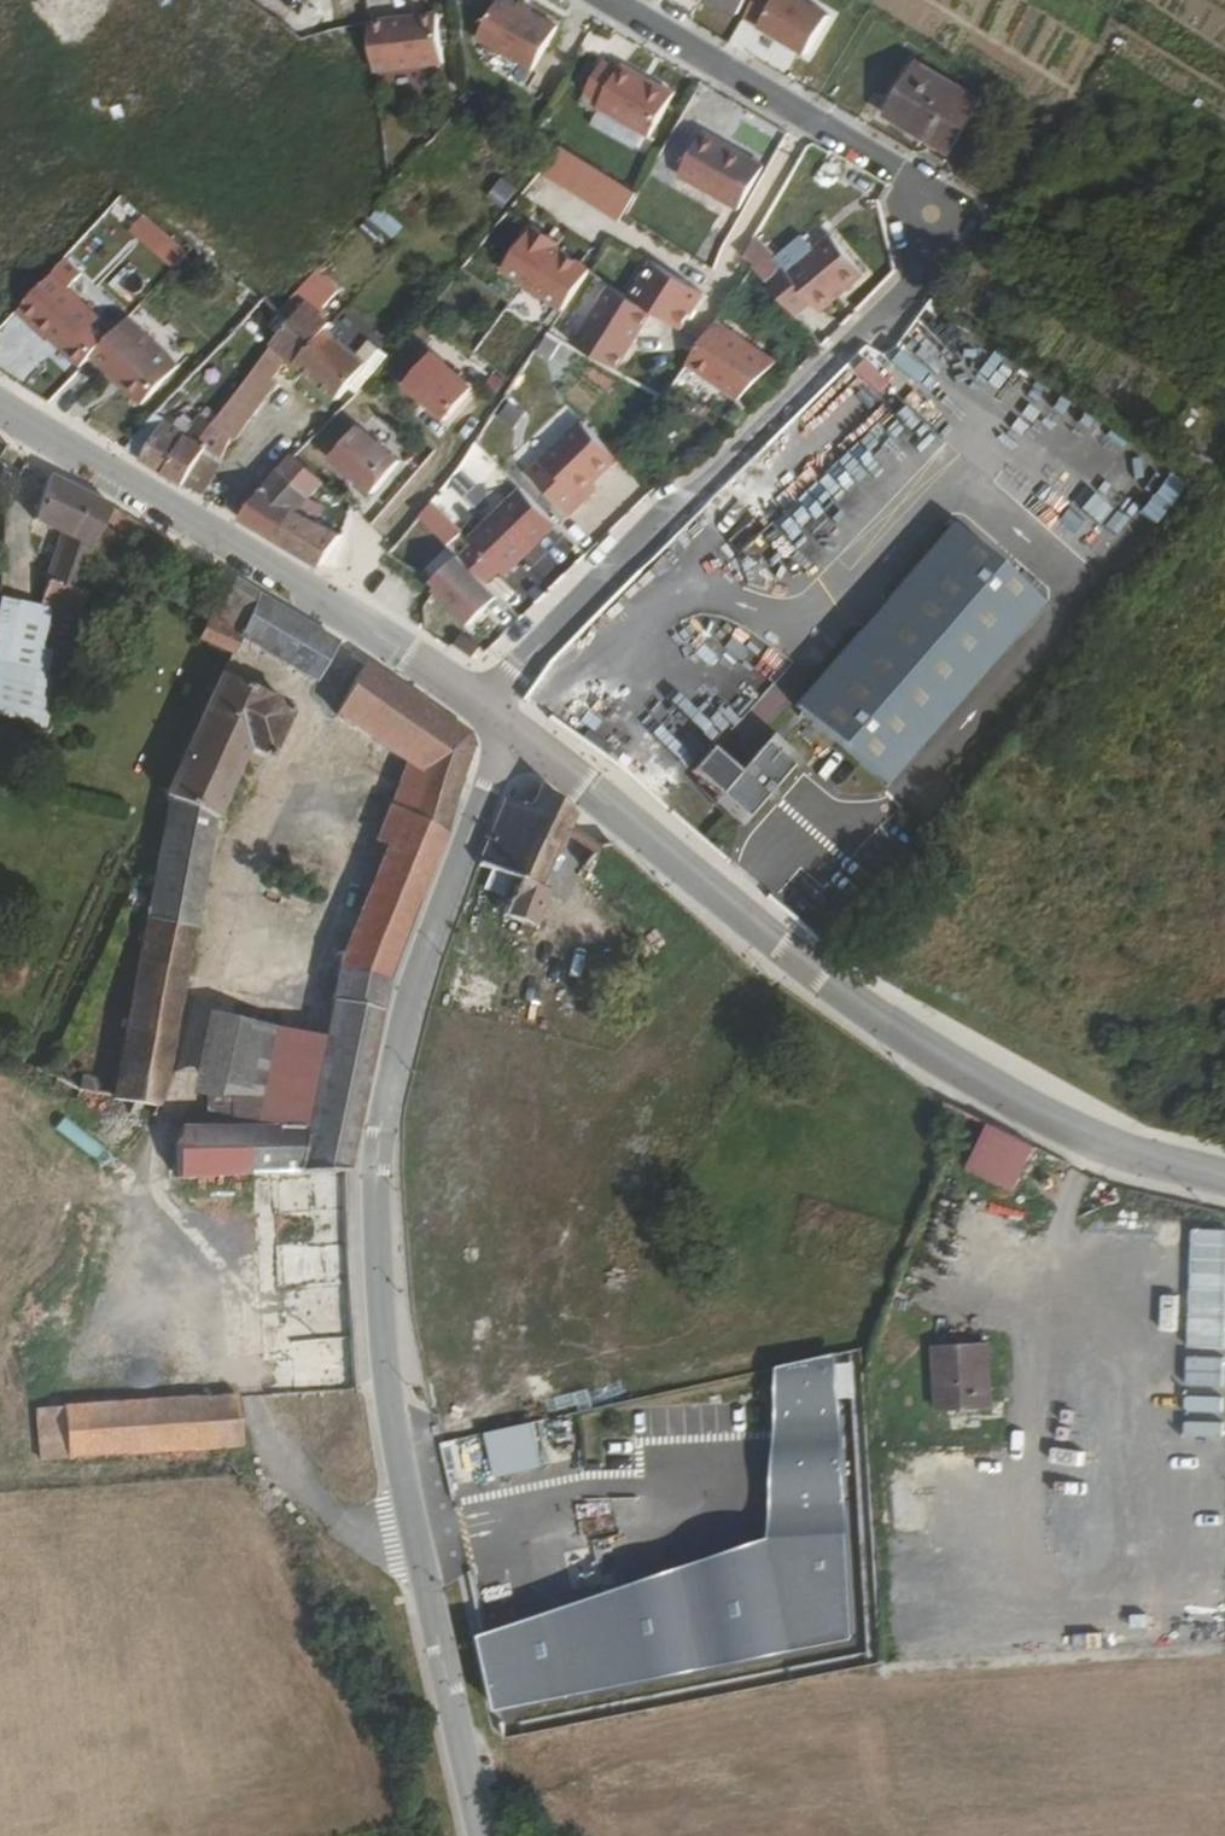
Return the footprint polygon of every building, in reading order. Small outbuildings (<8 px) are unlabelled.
[(508,0),(500,0),(477,39),(533,72),(558,29),(508,0)] [(739,15),(748,0),(715,0),(739,15)] [(833,6),(822,0),(753,0),(732,44),(799,76),(833,6)] [(369,23),(376,72),(445,64),(440,16),(369,23)] [(671,98),(621,68),(618,74),(604,65),(586,95),(600,103),(597,109),(647,138),(671,98)] [(982,106),(919,68),(891,117),(953,154),(982,106)] [(761,173),(702,138),(678,177),(736,214),(761,173)] [(562,149),(543,177),(618,224),(636,195),(562,149)] [(489,196),(505,208),(520,189),(504,177),(489,196)] [(372,219),(397,235),(406,221),(381,205),(372,219)] [(174,270),(187,255),(145,218),(132,233),(174,270)] [(504,272),(563,312),(589,273),(558,252),(551,247),(554,242),(535,228),(504,272)] [(743,257),(798,318),(816,303),(820,308),(849,284),(852,288),(866,277),(833,235),(816,249),(803,233),(774,257),(756,235),(743,257)] [(561,247),(554,242),(551,247),(558,252),(561,247)] [(631,299),(654,313),(682,331),(707,294),(654,262),(631,299)] [(298,366),(329,330),(333,325),(320,316),(334,297),(329,292),(333,285),(319,274),(283,315),(286,318),(288,316),(293,321),(248,384),(266,398),(275,384),(272,382),(288,358),(298,366)] [(92,358),(115,333),(54,277),(20,314),(49,341),(51,338),(83,368),(92,358)] [(849,284),(820,308),(823,312),(852,288),(849,284)] [(578,345),(619,371),(654,313),(631,299),(613,288),(578,345)] [(178,365),(128,319),(115,333),(92,358),(142,404),(178,365)] [(718,321),(687,365),(740,401),(778,363),(718,321)] [(347,402),(371,381),(362,375),(369,365),(329,330),(298,366),(340,401),(342,399),(347,402)] [(474,390),(432,355),(403,389),(445,424),(474,390)] [(865,358),(856,368),(880,390),(889,381),(865,358)] [(233,440),(266,398),(248,384),(215,425),(233,440)] [(201,445),(215,425),(205,416),(190,437),(201,445)] [(128,451),(166,474),(190,437),(161,417),(128,451)] [(1018,440),(987,479),(1049,528),(1104,460),(1089,449),(1102,433),(1081,417),(1076,424),(1082,429),(1062,454),(1047,442),(1037,454),(1018,440)] [(209,450),(225,461),(233,440),(215,425),(201,445),(209,450)] [(596,486),(620,462),(585,426),(533,477),(572,516),(586,502),(583,499),(596,486)] [(359,429),(332,461),(375,496),(401,463),(359,429)] [(166,474),(186,486),(209,450),(201,445),(190,437),(166,474)] [(186,486),(205,497),(225,461),(209,450),(186,486)] [(315,494),(324,483),(294,458),(283,471),(315,494)] [(242,520),(274,539),(293,509),(299,513),(315,494),(283,471),(264,492),(242,520)] [(112,512),(49,477),(35,521),(53,531),(42,606),(78,618),(88,594),(80,591),(96,545),(98,545),(101,539),(98,538),(112,512)] [(599,490),(596,486),(583,499),(586,502),(599,490)] [(559,524),(526,492),(477,543),(479,544),(467,560),(493,583),(506,571),(510,574),(559,524)] [(421,518),(446,540),(458,527),(433,503),(421,518)] [(274,539),(324,569),(342,536),(299,513),(293,509),(274,539)] [(112,511),(108,524),(144,538),(149,526),(112,511)] [(750,588),(818,564),(801,516),(732,541),(750,588)] [(955,525),(798,709),(890,787),(1047,604),(955,525)] [(467,560),(453,547),(429,572),(446,588),(443,592),(479,625),(507,596),(493,583),(467,560)] [(317,684),(338,646),(235,583),(220,617),(213,613),(200,641),(237,657),(245,640),(317,684)] [(3,601),(0,622),(0,715),(9,719),(50,732),(77,620),(3,601)] [(771,688),(782,670),(748,647),(736,665),(771,688)] [(461,788),(475,751),(471,737),(369,665),(340,716),(411,764),(381,842),(386,845),(379,863),(383,865),(366,909),(363,907),(339,967),(325,1040),(309,1126),(236,1128),(235,1096),(210,1096),(209,1129),(183,1129),(181,1179),(256,1173),(350,1173),(371,1070),(375,1044),(393,975),(448,839),(461,788)] [(275,755),(292,715),(288,706),(224,676),(168,797),(172,799),(218,819),(250,749),(269,758),(275,755)] [(775,739),(770,745),(796,768),(801,761),(775,739)] [(770,745),(724,797),(750,820),(770,797),(776,791),(796,768),(770,745)] [(660,798),(670,789),(647,765),(637,775),(660,798)] [(542,888),(575,815),(545,790),(534,809),(508,801),(476,876),(448,963),(485,978),(508,919),(534,928),(549,891),(542,888)] [(776,791),(770,797),(776,802),(781,795),(776,791)] [(750,820),(724,797),(716,805),(744,828),(750,820)] [(143,1105),(158,1109),(167,1078),(218,819),(172,799),(115,1101),(134,1104),(132,1116),(140,1118),(143,1105)] [(309,1126),(325,1040),(209,1015),(194,1096),(210,1096),(235,1096),(236,1128),(309,1126)] [(77,1102),(83,1090),(59,1078),(54,1089),(77,1102)] [(1037,1149),(987,1124),(966,1167),(1016,1192),(1037,1149)] [(350,1243),(350,1173),(256,1173),(267,1398),(361,1393),(350,1243)] [(1167,1258),(1195,1259),(1190,1456),(1224,1457),(1224,1223),(1168,1221),(1167,1258)] [(989,1344),(938,1347),(942,1413),(993,1409),(989,1344)] [(770,1538),(477,1637),(492,1710),(850,1639),(835,1351),(773,1367),(770,1538)] [(44,1461),(220,1448),(243,1447),(241,1398),(39,1412),(44,1461)] [(531,1422),(484,1433),(493,1476),(541,1466),(531,1422)] [(1198,1474),(1198,1488),(1224,1488),(1224,1474),(1198,1474)] [(1191,1608),(1191,1622),(1224,1622),(1224,1490),(1155,1489),(1154,1607),(1191,1608)]
